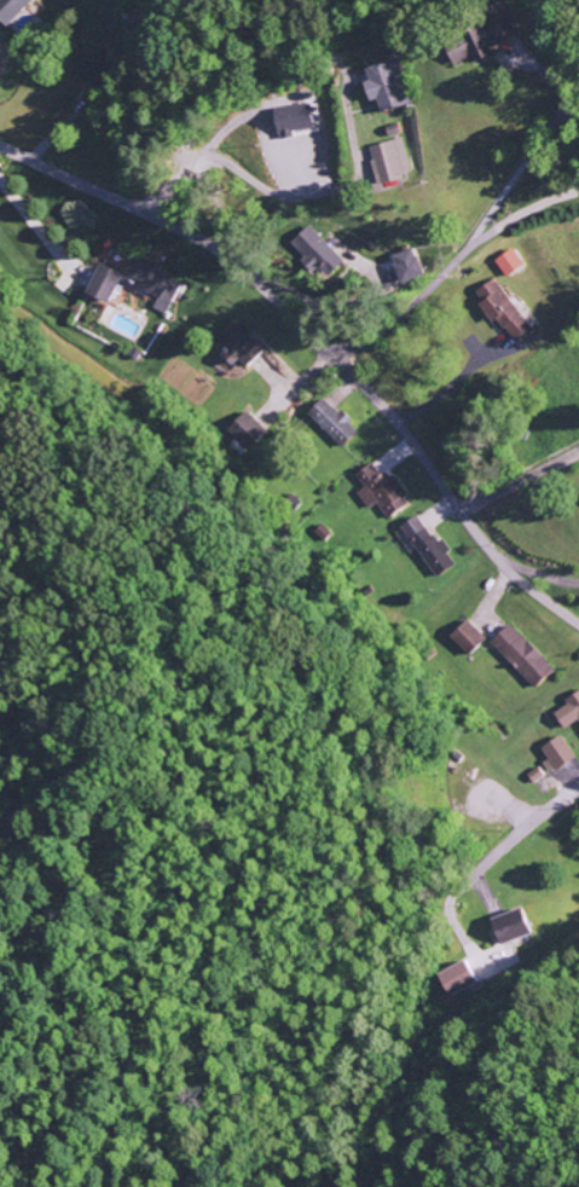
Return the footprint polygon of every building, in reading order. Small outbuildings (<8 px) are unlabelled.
[(4,26),(28,0),(0,0),(0,23),(4,26)] [(454,64),(473,56),(476,61),(492,53),(489,46),(517,34),(508,14),(444,43),(454,64)] [(362,82),(369,101),(376,99),(380,113),(410,102),(394,57),(363,68),(368,80),(362,82)] [(272,107),(275,138),(290,137),(290,129),(310,127),(307,103),(272,107)] [(378,184),(411,174),(400,137),(367,147),(378,184)] [(289,243),(304,257),(300,261),(311,273),(317,267),(326,275),(342,260),(307,225),(289,243)] [(422,274),(412,247),(389,255),(399,283),(422,274)] [(522,264),(511,248),(493,260),(504,277),(522,264)] [(83,293),(107,303),(116,280),(155,296),(150,309),(165,315),(178,282),(155,272),(158,264),(146,259),(144,264),(128,257),(122,273),(96,262),(83,293)] [(528,328),(493,277),(471,292),(490,321),(495,318),(510,340),(528,328)] [(261,350),(234,322),(216,338),(227,350),(220,357),(229,366),(236,360),(243,367),(261,350)] [(305,413),(339,447),(356,430),(321,396),(305,413)] [(248,451),(265,431),(242,410),(225,430),(248,451)] [(355,492),(366,508),(375,503),(384,518),(408,503),(389,474),(381,479),(370,462),(353,473),(362,487),(355,492)] [(453,565),(417,513),(398,526),(435,578),(453,565)] [(448,636),(467,655),(484,639),(466,619),(448,636)] [(488,642),(533,688),(552,669),(508,623),(488,642)] [(550,710),(562,729),(576,720),(578,724),(578,691),(550,710)] [(549,773),(573,757),(559,734),(539,747),(547,759),(542,762),(549,773)] [(530,936),(523,909),(491,917),(497,943),(530,936)] [(438,974),(450,997),(478,983),(466,960),(438,974)]
